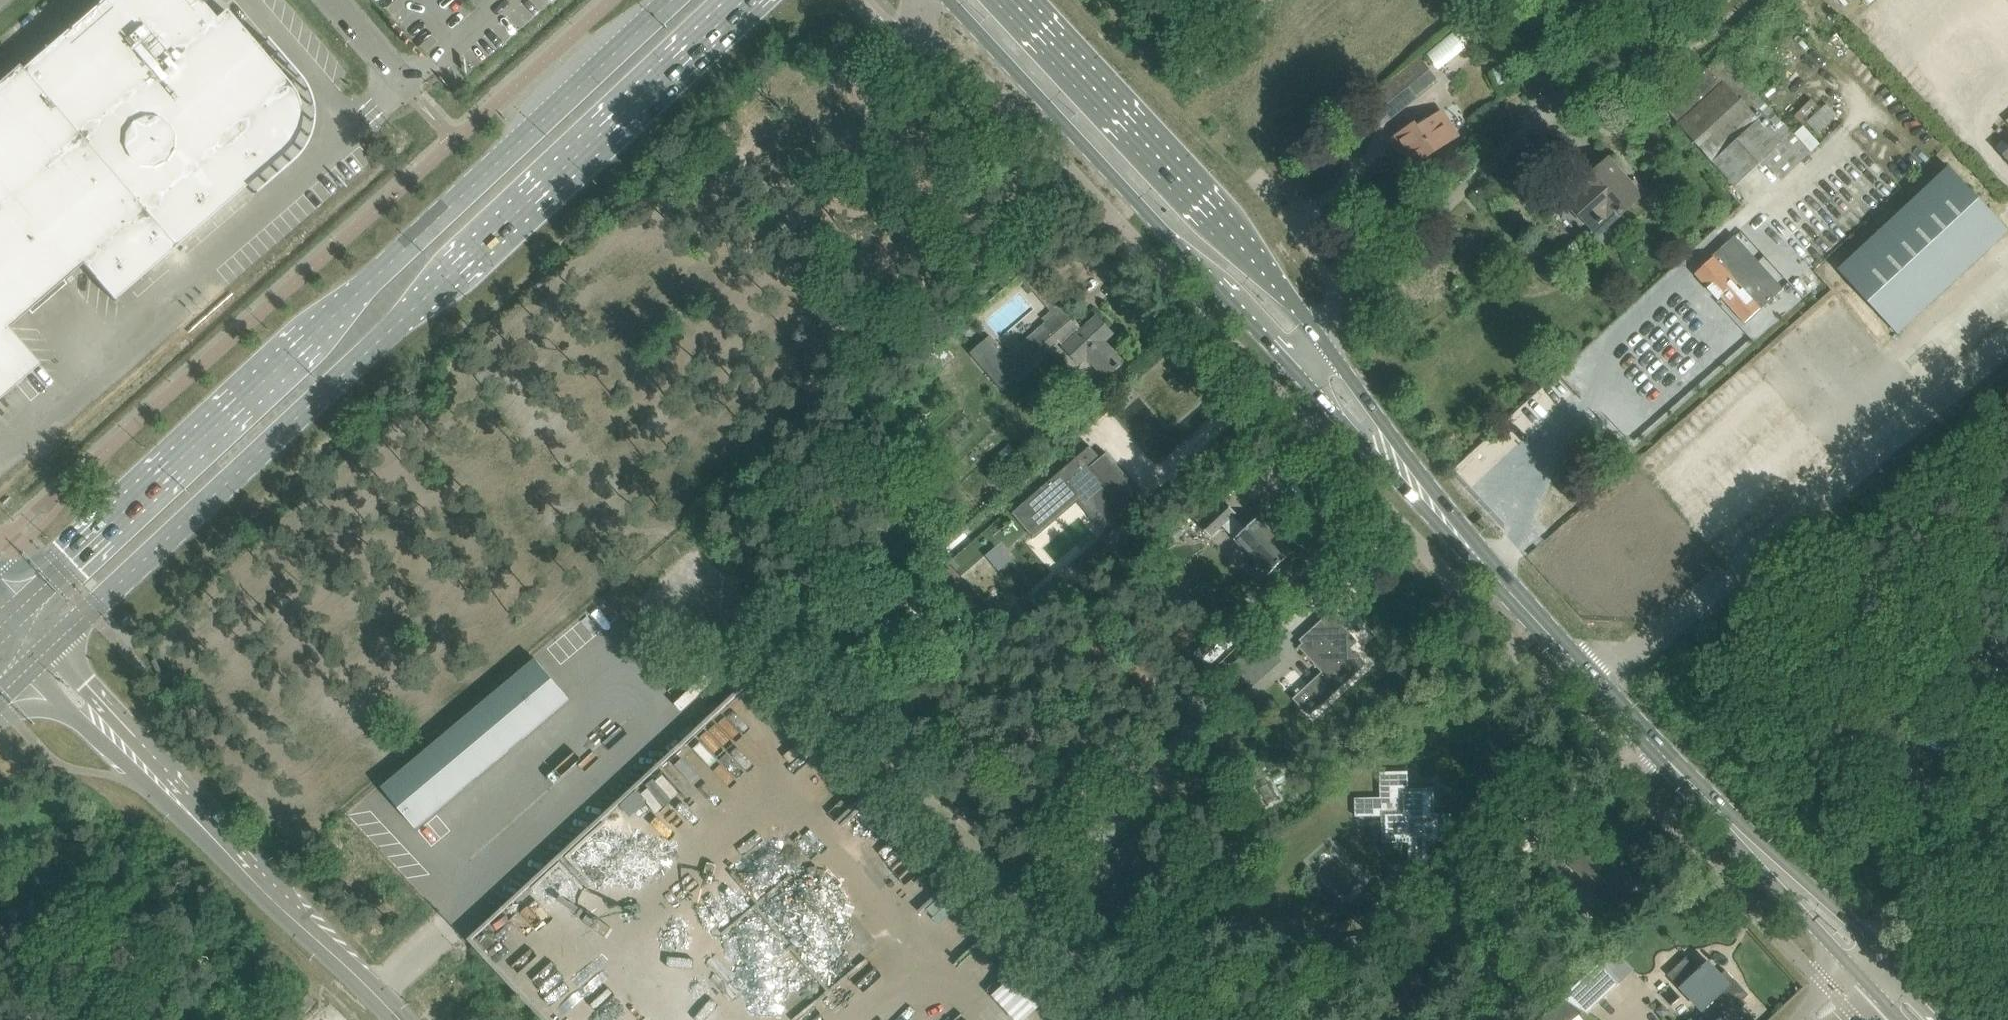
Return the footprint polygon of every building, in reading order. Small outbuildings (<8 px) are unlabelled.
[(300,105),(297,96),(295,93),(290,85),(225,10),(215,19),(199,0),(102,0),(83,17),(22,69),(18,65),(0,81),(0,398),(40,364),(8,328),(82,264),(113,301),(285,152),(292,145),(293,143),(298,133),(299,130),(301,121),(301,118),(300,108),(300,105)] [(1721,56),(1665,108),(1735,184),(1762,158),(1781,179),(1809,153),(1721,56)] [(1419,59),(1361,106),(1379,130),(1438,83),(1419,59)] [(1826,103),(1806,122),(1816,134),(1836,115),(1826,103)] [(1441,112),(1418,127),(1416,124),(1398,135),(1416,163),(1457,137),(1441,112)] [(1592,228),(1614,208),(1620,214),(1641,195),(1609,159),(1580,185),(1582,186),(1567,200),(1592,228)] [(1837,269),(1898,334),(2007,231),(1948,167),(1837,269)] [(1739,285),(1713,257),(1695,274),(1718,299),(1721,296),(1745,322),(1760,309),(1751,298),(1762,288),(1750,275),(1739,285)] [(1115,389),(1132,373),(1122,363),(1123,362),(1103,342),(1112,333),(1097,317),(1083,330),(1060,304),(1060,305),(1059,306),(1044,319),(1047,323),(1007,356),(991,337),(971,354),(1002,390),(1059,342),(1064,348),(1063,348),(1080,366),(1087,359),(1115,389)] [(962,325),(962,330),(965,335),(971,334),(975,331),(975,326),(972,322),(966,321),(962,325)] [(941,339),(926,353),(935,363),(950,350),(941,339)] [(1009,442),(996,453),(1008,466),(1020,455),(1009,442)] [(1100,458),(1090,446),(1012,513),(1028,531),(1078,488),(1115,530),(1142,506),(1132,494),(1138,489),(1135,486),(1134,487),(1136,489),(1133,492),(1103,457),(1106,455),(1108,457),(1109,456),(1107,453),(1100,458)] [(930,447),(922,454),(932,465),(940,458),(930,447)] [(1267,575),(1292,552),(1258,516),(1245,529),(1233,515),(1236,513),(1225,501),(1199,525),(1210,537),(1225,523),(1237,536),(1233,540),(1267,575)] [(1033,586),(991,547),(962,578),(1008,621),(1026,602),(1022,598),(1033,586)] [(1062,571),(1043,587),(1028,600),(1041,615),(1074,586),(1062,571)] [(1740,586),(1745,592),(1757,582),(1752,576),(1740,586)] [(1358,642),(1330,612),(1306,634),(1309,637),(1297,648),(1320,675),(1307,687),(1322,704),(1365,664),(1358,657),(1359,656),(1352,648),(1358,642)] [(1248,628),(1236,615),(1195,654),(1208,667),(1248,628)] [(1254,682),(1276,662),(1269,653),(1246,673),(1254,682)] [(416,828),(569,699),(536,659),(382,788),(416,828)] [(640,678),(621,694),(644,721),(663,705),(640,678)] [(1923,718),(1913,734),(1939,752),(1950,736),(1923,718)] [(1434,813),(1433,787),(1407,788),(1407,772),(1379,773),(1380,798),(1354,798),(1355,816),(1381,816),(1381,843),(1408,843),(1409,868),(1427,867),(1427,844),(1433,844),(1433,841),(1452,841),(1451,813),(1434,813)] [(656,811),(677,791),(662,774),(640,793),(656,811)] [(1137,834),(1112,856),(1127,874),(1142,891),(1168,870),(1137,834)] [(1633,885),(1592,841),(1569,862),(1610,906),(1633,885)] [(1568,962),(1555,945),(1546,953),(1559,969),(1568,962)] [(1680,987),(1711,1019),(1723,1019),(1722,1019),(1746,995),(1722,971),(1719,974),(1707,962),(1698,970),(1689,961),(1672,978),(1680,987)] [(1583,1012),(1588,1015),(1620,985),(1600,962),(1561,998),(1583,1012)] [(1014,1019),(1017,1019),(1036,1002),(1009,973),(988,992),(1014,1019)] [(308,994),(298,1005),(306,1013),(316,1002),(308,994)] [(1583,1012),(1561,998),(1538,1019),(1572,1019),(1583,1012)]
